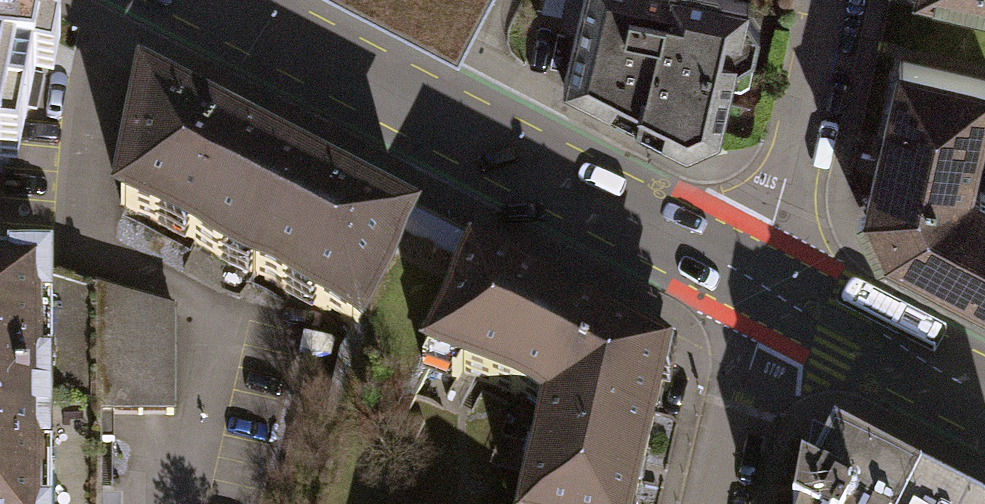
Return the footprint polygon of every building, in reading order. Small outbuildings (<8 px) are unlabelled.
[(465,34),(483,0),(398,0),(465,34)] [(563,85),(584,95),(589,85),(606,90),(603,105),(619,114),(637,118),(636,122),(686,148),(720,132),(736,61),(753,51),(756,34),(758,34),(759,27),(748,9),(750,0),(583,0),(563,85)] [(16,163),(34,80),(53,83),(60,49),(12,24),(18,10),(0,1),(0,161),(16,163)] [(977,202),(974,200),(958,192),(962,172),(973,175),(984,120),(984,80),(900,60),(866,208),(857,213),(878,255),(887,251),(937,278),(977,202)] [(288,234),(316,181),(148,95),(140,109),(132,111),(125,146),(132,152),(121,205),(252,272),(276,227),(288,234)] [(276,227),(252,272),(358,327),(409,229),(403,226),(402,217),(376,203),(367,208),(316,181),(288,234),(276,227)] [(937,278),(984,302),(984,193),(979,190),(974,200),(977,202),(937,278)] [(584,382),(609,334),(471,262),(424,351),(545,414),(547,415),(568,374),(584,382)] [(99,415),(173,415),(173,313),(49,277),(49,275),(0,275),(0,503),(99,503),(99,415)] [(547,415),(545,414),(524,503),(633,503),(665,363),(609,334),(584,382),(568,374),(547,415)] [(834,451),(807,503),(939,503),(834,451)]
